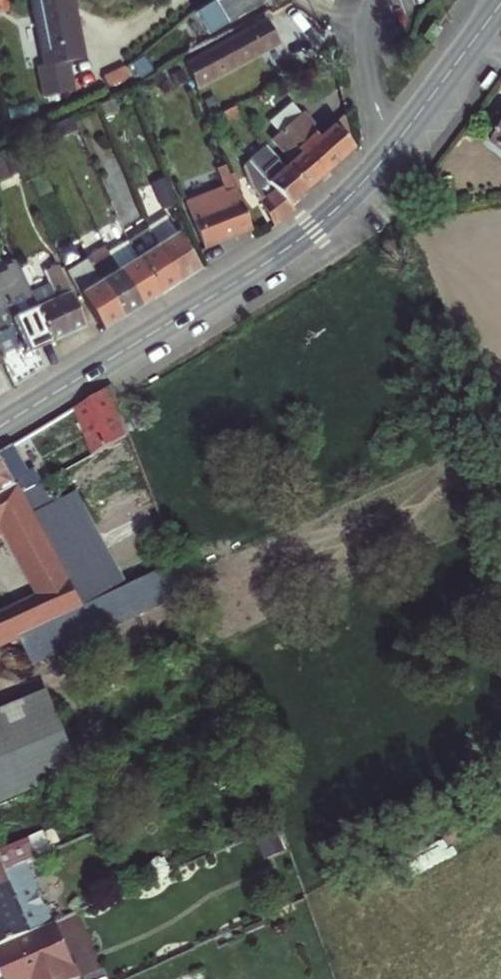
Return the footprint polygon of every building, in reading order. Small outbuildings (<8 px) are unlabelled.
[(10,8),(9,0),(0,0),(0,9),(10,8)] [(25,2),(36,57),(27,59),(36,101),(67,95),(62,65),(80,62),(68,0),(34,0),(25,2)] [(205,8),(219,31),(257,8),(252,0),(218,0),(205,8)] [(273,48),(259,24),(179,69),(193,93),(273,48)] [(243,167),(279,211),(347,154),(311,111),(243,167)] [(489,146),(500,155),(500,130),(489,146)] [(256,228),(266,235),(285,218),(279,211),(247,176),(236,186),(256,228)] [(224,188),(180,206),(199,253),(243,234),(224,188)] [(161,223),(142,235),(173,287),(192,275),(161,223)] [(142,235),(123,247),(154,298),(173,287),(142,235)] [(123,247),(103,258),(135,310),(154,298),(123,247)] [(103,258),(84,270),(115,322),(135,310),(103,258)] [(32,356),(77,336),(55,278),(37,284),(49,314),(32,320),(7,267),(0,269),(0,275),(32,356)] [(84,270),(65,281),(96,333),(115,322),(84,270)] [(4,386),(37,368),(32,356),(0,275),(0,379),(4,386)] [(109,389),(71,406),(92,455),(131,438),(109,389)] [(0,455),(0,493),(28,476),(13,447),(0,455)] [(33,473),(28,476),(0,493),(0,543),(33,600),(0,615),(0,649),(45,629),(57,651),(188,590),(177,565),(120,594),(67,504),(54,510),(33,473)] [(0,730),(0,806),(81,774),(54,708),(0,730)] [(0,854),(0,890),(18,883),(13,871),(29,864),(37,861),(30,842),(0,854)] [(0,890),(0,946),(54,923),(29,864),(13,871),(18,883),(0,890)] [(0,946),(0,978),(77,978),(54,923),(0,946)]
